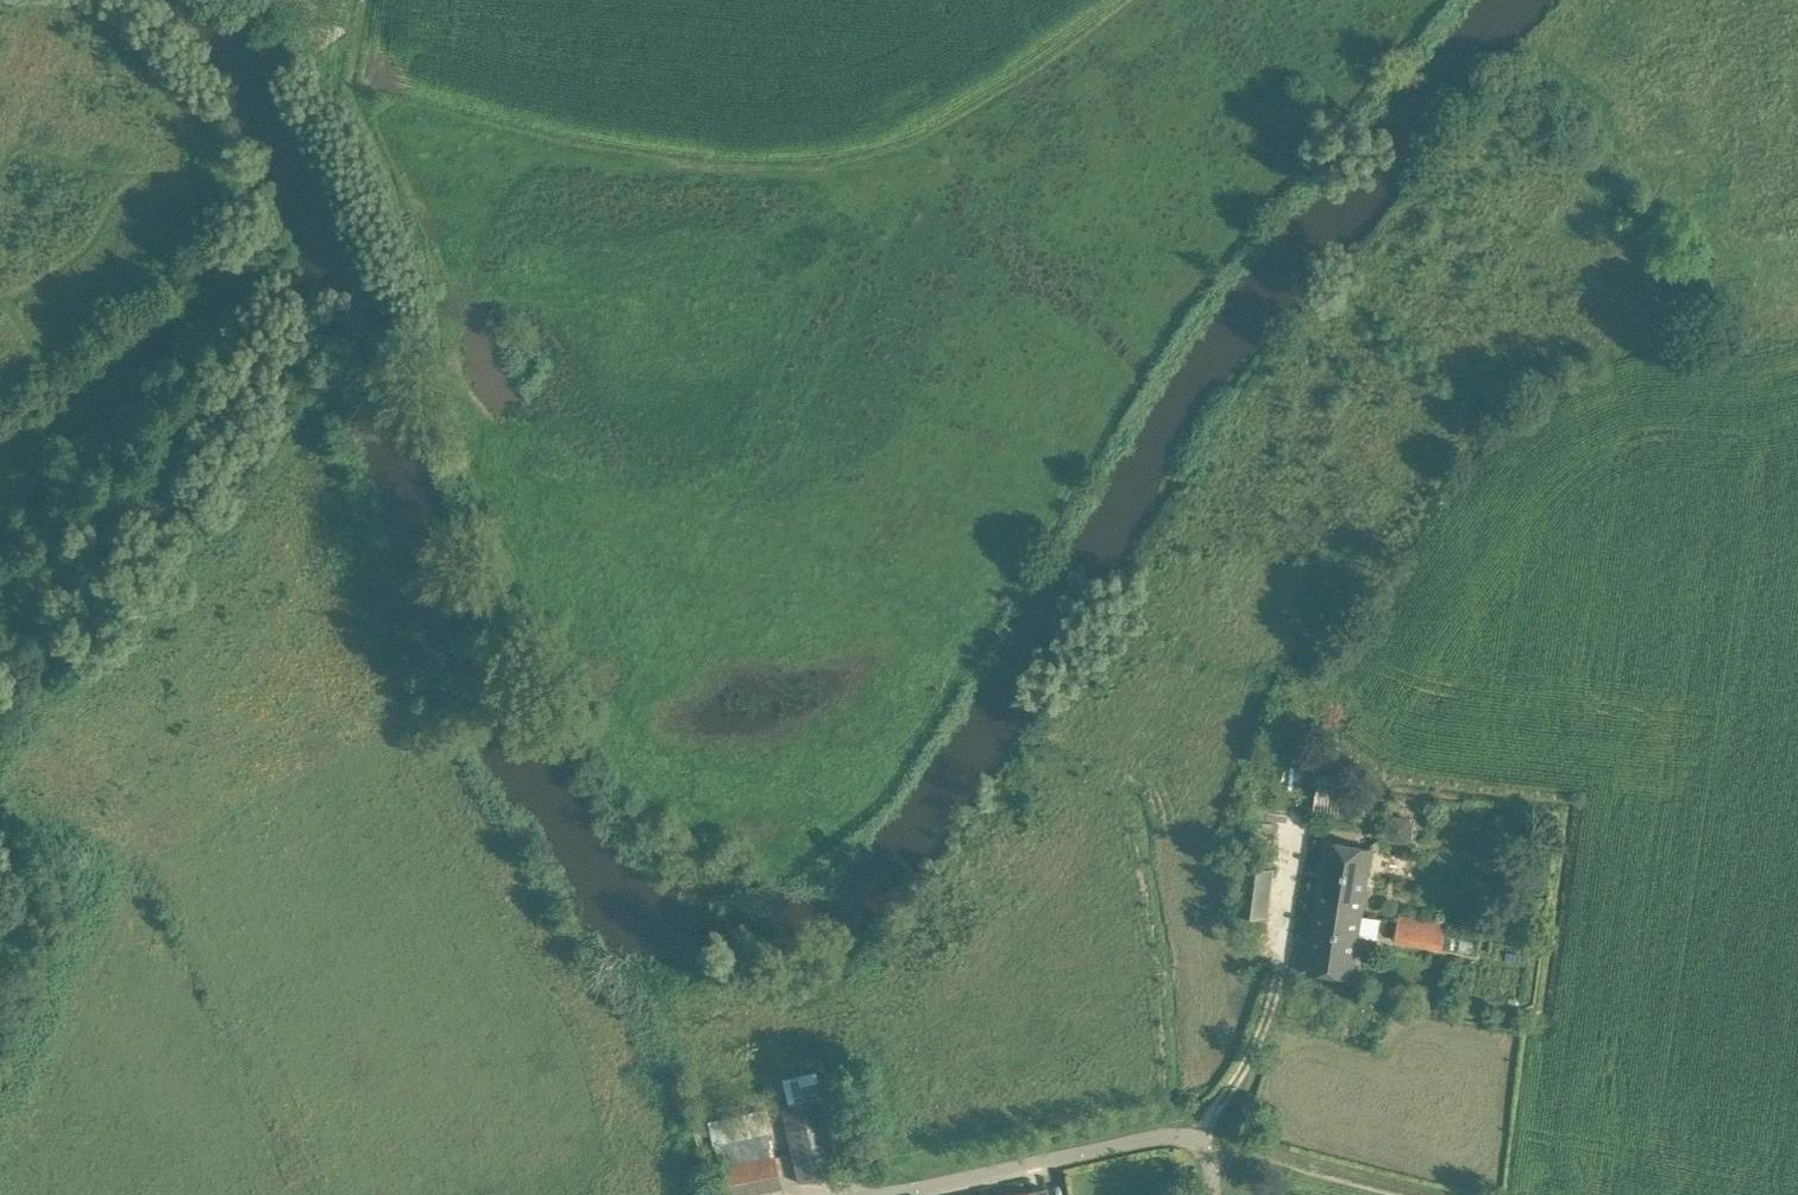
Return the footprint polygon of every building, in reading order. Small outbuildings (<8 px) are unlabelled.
[(1316,790),(1314,811),(1341,814),(1344,793),(1339,792),(1341,777),(1319,775),(1317,790),(1316,790)] [(1387,821),(1385,835),(1392,843),(1405,844),(1413,839),(1414,826),(1408,817),(1396,815),(1387,821)] [(1317,905),(1362,913),(1372,847),(1327,840),(1317,905)] [(1238,914),(1267,918),(1273,867),(1244,864),(1238,914)] [(1361,917),(1362,913),(1317,905),(1306,971),(1352,978),(1358,938),(1376,941),(1380,920),(1361,917)] [(1442,949),(1446,921),(1399,914),(1395,942),(1442,949)] [(1479,942),(1481,931),(1457,927),(1456,938),(1479,942)] [(833,1150),(820,1100),(816,1086),(825,1084),(813,1038),(777,1047),(792,1106),(781,1109),(793,1158),(798,1182),(838,1173),(833,1150)] [(775,1158),(763,1109),(708,1121),(719,1172),(725,1194),(742,1194),(782,1184),(775,1158)]
